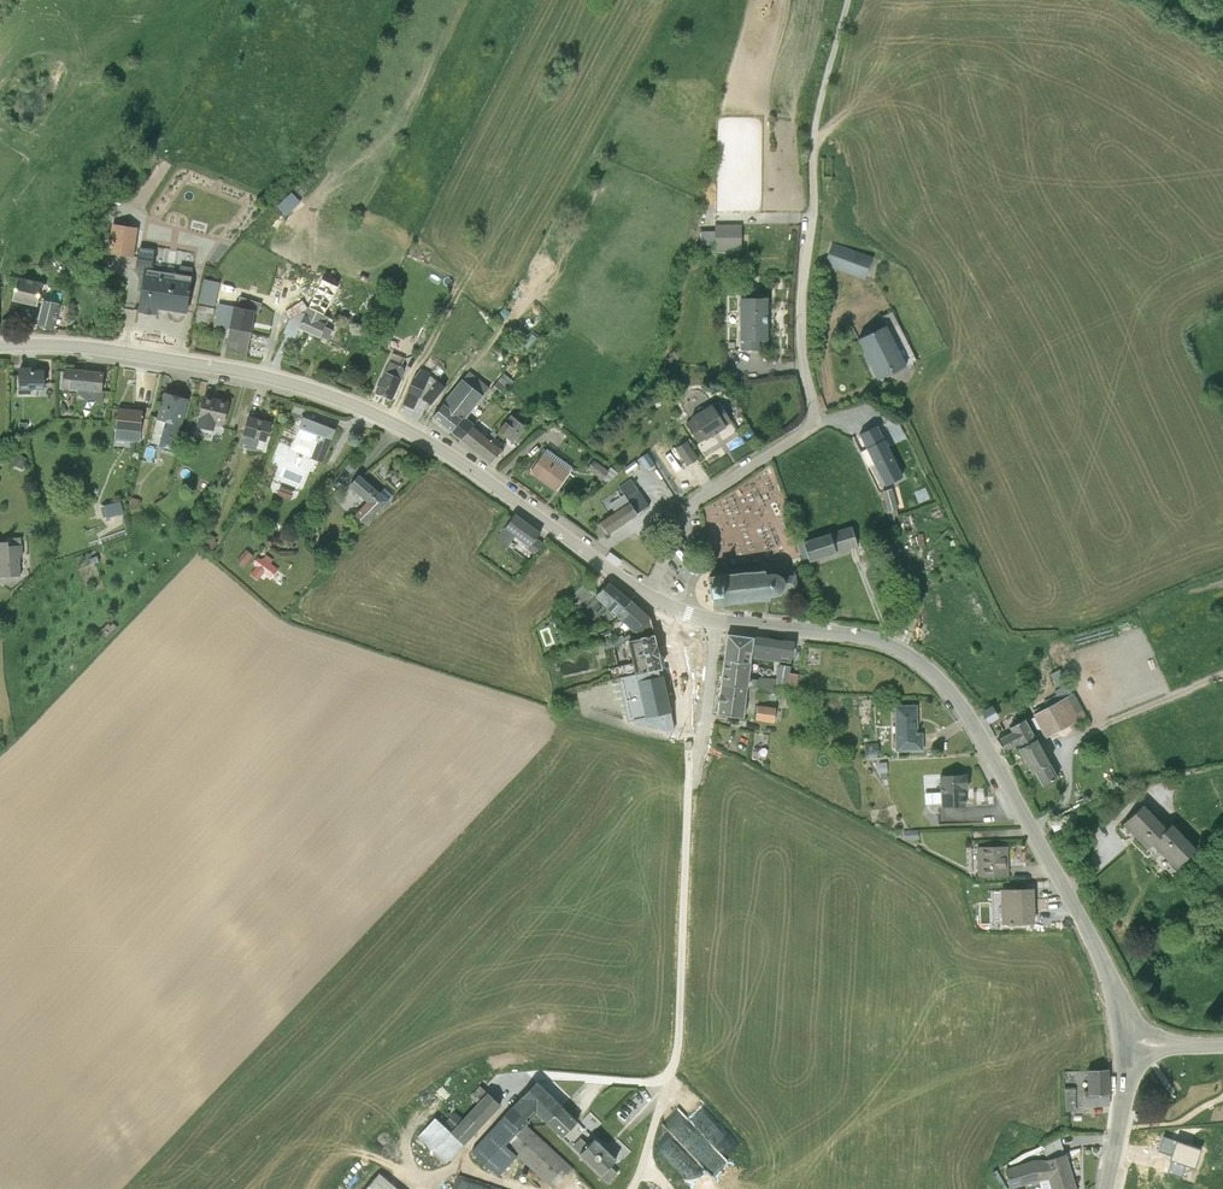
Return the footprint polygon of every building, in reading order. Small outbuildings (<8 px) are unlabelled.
[(132,254),(136,228),(113,225),(111,251),(132,254)] [(715,250),(741,250),(741,226),(715,226),(715,250)] [(833,241),(824,264),(866,279),(874,256),(833,241)] [(191,277),(145,270),(139,311),(156,314),(158,308),(186,312),(191,277)] [(290,319),(284,332),(294,336),(298,327),(321,337),(330,317),(324,313),(340,285),(322,276),(307,307),(303,299),(285,311),(290,319)] [(43,282),(18,277),(12,301),(37,307),(43,282)] [(225,349),(247,354),(258,302),(239,298),(238,307),(216,303),(217,294),(202,291),(196,322),(229,329),(225,349)] [(740,298),(740,349),(759,349),(759,340),(766,340),(766,298),(740,298)] [(53,330),(60,304),(43,300),(35,328),(53,330)] [(892,323),(858,340),(878,379),(912,362),(892,323)] [(392,334),(387,346),(401,352),(406,340),(392,334)] [(392,353),(389,360),(400,365),(403,358),(392,353)] [(389,360),(384,371),(398,377),(403,367),(400,365),(389,360)] [(104,372),(64,368),(62,388),(102,393),(104,372)] [(409,391),(403,404),(413,410),(420,396),(430,405),(445,387),(430,375),(431,373),(421,368),(414,377),(409,391)] [(470,370),(432,416),(492,463),(502,450),(464,420),(489,387),(470,370)] [(392,400),(401,379),(398,377),(384,371),(374,392),(392,400)] [(44,372),(19,372),(20,393),(44,393),(44,372)] [(435,400),(438,404),(448,394),(445,391),(435,400)] [(175,450),(190,398),(164,392),(156,419),(165,421),(159,446),(175,450)] [(229,401),(204,395),(198,418),(200,419),(214,422),(223,424),(229,401)] [(719,402),(713,405),(724,424),(730,421),(719,402)] [(704,440),(725,426),(724,424),(713,405),(711,403),(691,416),(693,418),(704,440)] [(143,409),(119,407),(116,437),(128,438),(128,431),(141,432),(143,409)] [(506,433),(515,441),(529,425),(513,411),(507,418),(505,417),(496,427),(505,434),(506,433)] [(272,421),(249,414),(243,434),(266,441),(272,421)] [(335,428),(303,416),(291,448),(323,460),(335,428)] [(704,440),(693,418),(686,422),(698,443),(704,440)] [(214,422),(200,419),(198,427),(212,430),(214,422)] [(876,424),(851,437),(866,466),(872,463),(883,484),(902,474),(876,424)] [(688,442),(677,449),(687,465),(698,458),(688,442)] [(640,456),(648,467),(656,462),(648,450),(640,456)] [(570,470),(544,452),(529,473),(555,491),(570,470)] [(18,454),(13,464),(22,468),(28,458),(18,454)] [(608,470),(593,459),(586,468),(602,478),(608,470)] [(912,482),(926,475),(921,466),(907,472),(912,482)] [(611,467),(608,470),(602,478),(608,482),(618,472),(611,467)] [(390,501),(359,473),(348,486),(367,501),(354,514),(366,524),(390,501)] [(594,526),(601,536),(606,532),(607,534),(649,506),(633,482),(622,489),(624,493),(609,503),(615,512),(594,526)] [(281,484),(277,493),(291,499),(294,489),(281,484)] [(890,487),(880,491),(885,510),(896,507),(890,487)] [(132,497),(131,505),(138,506),(139,498),(132,497)] [(121,500),(101,505),(103,517),(124,513),(121,500)] [(182,511),(174,522),(180,527),(189,516),(182,511)] [(541,533),(514,513),(496,538),(508,545),(515,536),(529,546),(541,533)] [(801,539),(807,559),(855,543),(848,524),(801,539)] [(208,531),(202,543),(210,548),(217,536),(208,531)] [(0,541),(0,567),(1,576),(21,574),(19,555),(23,554),(22,539),(0,541)] [(247,548),(237,559),(243,565),(253,554),(247,548)] [(266,553),(256,566),(271,577),(281,564),(266,553)] [(794,571),(779,573),(776,571),(772,570),(763,571),(763,567),(708,574),(708,581),(707,582),(710,599),(712,599),(712,605),(767,597),(766,593),(777,592),(781,587),(796,585),(794,571)] [(618,614),(630,600),(607,581),(595,595),(607,605),(618,614)] [(607,605),(595,595),(582,610),(594,620),(607,605)] [(649,616),(630,600),(618,614),(634,630),(635,629),(649,616)] [(652,633),(649,616),(635,629),(642,636),(652,633)] [(550,624),(542,628),(548,643),(556,640),(550,624)] [(653,637),(652,633),(642,636),(628,639),(634,673),(660,668),(653,637)] [(723,662),(751,665),(751,659),(790,664),(792,643),(727,635),(723,662)] [(751,665),(723,662),(721,686),(746,689),(746,686),(773,690),(774,686),(788,688),(790,666),(775,664),(774,679),(749,676),(751,665)] [(1055,683),(1066,680),(1061,666),(1051,669),(1055,683)] [(660,668),(634,673),(618,677),(628,716),(632,715),(643,713),(670,710),(660,668)] [(742,720),(746,689),(721,686),(716,716),(742,720)] [(1071,691),(1031,713),(1043,735),(1083,714),(1071,691)] [(990,723),(1002,717),(993,700),(981,706),(990,723)] [(916,730),(916,703),(893,703),(893,749),(921,749),(921,730),(916,730)] [(774,708),(756,705),(754,721),(772,724),(774,708)] [(671,729),(669,711),(632,715),(636,724),(671,729)] [(1033,736),(1023,716),(1007,725),(1009,728),(995,736),(1002,750),(1017,742),(1018,744),(1033,736)] [(1018,744),(1016,747),(1029,770),(1033,768),(1048,761),(1033,736),(1018,744)] [(1048,761),(1033,768),(1039,782),(1054,774),(1048,761)] [(965,771),(937,773),(939,805),(964,804),(962,787),(966,787),(965,771)] [(1165,826),(1142,802),(1121,822),(1144,846),(1150,841),(1174,865),(1193,846),(1170,822),(1165,826)] [(1004,843),(974,844),(976,874),(1006,873),(1004,843)] [(1031,886),(998,886),(998,921),(1032,921),(1031,886)] [(1107,1067),(1086,1068),(1086,1090),(1102,1090),(1108,1090),(1107,1067)] [(1074,1108),(1072,1075),(1064,1076),(1066,1108),(1074,1108)] [(521,1096),(536,1111),(545,1121),(546,1121),(546,1122),(561,1136),(578,1120),(537,1080),(521,1096)] [(478,1101),(487,1091),(480,1084),(470,1094),(478,1101)] [(1102,1090),(1086,1090),(1087,1102),(1102,1102),(1102,1090)] [(450,1131),(463,1144),(464,1144),(501,1104),(487,1091),(478,1101),(463,1118),(451,1131),(450,1131)] [(494,1157),(503,1147),(506,1144),(525,1123),(536,1111),(521,1096),(478,1142),(479,1143),(494,1157)] [(593,1130),(603,1121),(593,1110),(583,1120),(593,1130)] [(443,1124),(451,1131),(463,1118),(455,1111),(443,1124)] [(451,1131),(443,1124),(435,1116),(418,1135),(434,1150),(432,1152),(445,1163),(463,1144),(450,1131),(451,1131)] [(525,1123),(506,1144),(553,1188),(573,1166),(525,1123)] [(595,1136),(579,1153),(600,1174),(616,1157),(595,1136)] [(494,1157),(479,1143),(471,1151),(485,1165),(488,1162),(496,1170),(511,1154),(503,1147),(494,1157)] [(1004,1168),(1010,1187),(1046,1176),(1051,1188),(1071,1188),(1075,1188),(1063,1150),(1004,1168)] [(378,1171),(363,1188),(399,1188),(378,1171)] [(460,1188),(515,1188),(511,1188),(512,1187),(462,1177),(460,1188)]
